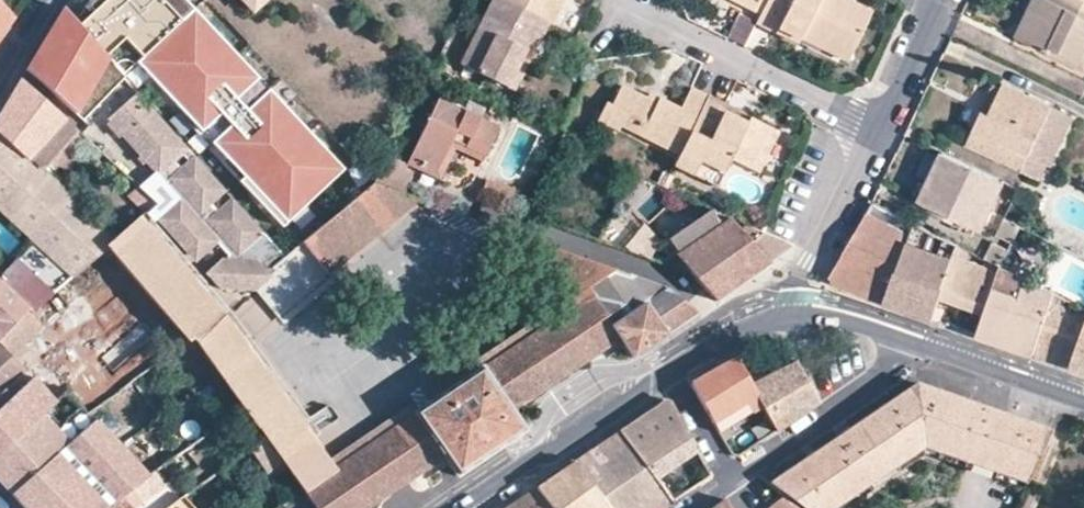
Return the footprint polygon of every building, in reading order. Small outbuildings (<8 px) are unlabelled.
[(346,167),(188,0),(86,0),(74,19),(104,51),(113,42),(187,119),(184,122),(206,146),(208,143),(222,158),(219,161),(282,227),(346,167)] [(252,13),(266,0),(240,0),(252,13)] [(499,0),(492,0),(460,67),(509,88),(526,53),(534,55),(549,24),(499,0)] [(549,24),(553,26),(564,0),(499,0),(549,24)] [(761,14),(762,14),(768,0),(731,0),(761,14)] [(851,52),(870,11),(847,0),(768,0),(762,14),(761,14),(759,21),(800,40),(803,36),(806,31),(851,52)] [(1016,34),(1051,51),(1055,46),(1083,60),(1083,0),(1032,0),(1016,34)] [(12,15),(0,2),(0,32),(12,15)] [(29,72),(83,121),(125,77),(104,51),(74,19),(63,6),(59,13),(27,70),(29,72)] [(730,39),(746,47),(758,22),(742,14),(730,39)] [(849,58),(851,52),(806,31),(803,36),(849,58)] [(1083,60),(1055,46),(1051,51),(1050,55),(1077,68),(1078,68),(1083,71),(1083,60)] [(517,91),(534,55),(526,53),(509,88),(517,91)] [(1024,170),(1050,105),(1050,104),(1003,82),(1001,86),(991,81),(966,142),(1009,163),(1024,170)] [(0,121),(0,133),(29,158),(64,118),(23,82),(0,121)] [(679,155),(707,96),(688,87),(678,108),(649,93),(645,100),(620,88),(611,108),(625,115),(620,126),(679,155)] [(172,188),(200,163),(194,156),(180,168),(174,161),(188,149),(139,93),(110,118),(172,188)] [(707,96),(679,155),(674,166),(721,189),(733,162),(753,172),(754,171),(773,129),(749,117),(745,124),(744,124),(724,113),(726,106),(707,96)] [(445,154),(462,117),(435,105),(405,160),(470,194),(481,172),(478,171),(453,159),(452,159),(444,155),(445,154)] [(1051,106),(1050,105),(1024,170),(1039,177),(1040,177),(1066,113),(1051,106)] [(617,132),(620,126),(625,115),(611,108),(606,106),(599,122),(598,123),(617,132)] [(728,106),(726,106),(724,113),(744,124),(745,124),(749,117),(728,106)] [(463,118),(462,117),(445,154),(444,155),(452,159),(453,159),(478,171),(481,172),(484,166),(483,165),(457,152),(470,123),(463,118)] [(782,133),(773,129),(754,171),(753,172),(762,175),(782,133)] [(0,133),(0,211),(32,241),(72,277),(105,244),(116,234),(29,158),(0,133)] [(917,196),(979,226),(1002,178),(940,148),(917,196)] [(402,167),(405,160),(390,152),(376,178),(371,182),(399,192),(409,171),(402,167)] [(224,190),(200,163),(172,188),(177,195),(162,207),(163,223),(188,253),(203,254),(215,242),(226,254),(205,273),(220,291),(246,292),(283,257),(230,197),(216,211),(209,203),(224,190)] [(418,200),(399,192),(371,182),(335,211),(362,244),(364,247),(418,200)] [(141,211),(153,202),(135,184),(125,196),(141,211)] [(884,302),(915,221),(874,200),(872,203),(840,264),(833,276),(832,284),(866,296),(884,302)] [(708,208),(668,242),(678,253),(676,256),(716,301),(771,263),(733,219),(708,208)] [(283,257),(246,292),(256,294),(280,322),(328,276),(325,272),(362,244),(335,211),(283,257)] [(116,234),(105,244),(188,339),(192,344),(195,341),(224,314),(138,214),(116,234)] [(996,230),(1013,238),(1020,223),(1002,214),(996,230)] [(733,219),(771,263),(795,246),(763,232),(733,219)] [(915,221),(884,302),(895,306),(931,318),(953,252),(957,242),(915,221)] [(983,255),(1001,264),(1009,246),(992,238),(983,255)] [(28,311),(31,313),(32,313),(57,291),(72,277),(32,241),(5,268),(0,274),(0,337),(28,311)] [(953,252),(931,318),(978,334),(994,286),(998,272),(953,252)] [(593,299),(591,301),(619,342),(631,359),(645,350),(697,315),(674,291),(625,274),(566,253),(548,265),(571,300),(586,291),(593,299)] [(994,286),(978,334),(1034,354),(1051,301),(1055,290),(1024,275),(1017,295),(994,286)] [(98,339),(57,291),(32,313),(31,313),(40,327),(71,363),(98,339)] [(591,301),(483,371),(480,368),(415,412),(417,415),(337,469),(315,438),(283,393),(285,389),(263,361),(260,363),(224,314),(195,341),(265,437),(289,470),(317,506),(318,507),(365,507),(444,455),(458,474),(521,431),(509,412),(619,342),(591,301)] [(1034,354),(1070,366),(1083,320),(1083,312),(1051,301),(1034,354)] [(0,337),(0,451),(55,403),(53,400),(12,353),(40,327),(31,313),(28,311),(0,337)] [(1070,366),(1083,371),(1083,320),(1070,366)] [(757,396),(751,386),(748,380),(740,364),(736,357),(730,360),(724,363),(712,369),(692,382),(692,384),(713,423),(744,404),(750,412),(751,414),(761,407),(755,397),(757,396)] [(754,378),(748,380),(751,386),(793,364),(790,359),(754,378)] [(755,397),(761,407),(774,432),(816,403),(794,363),(793,364),(751,386),(757,396),(755,397)] [(785,497),(801,507),(836,507),(924,448),(1027,483),(1049,433),(1051,430),(1011,416),(958,397),(916,383),(843,432),(770,482),(768,483),(785,497)] [(0,451),(0,479),(12,492),(91,420),(86,414),(68,389),(53,400),(55,403),(0,451)] [(665,400),(619,432),(654,480),(657,478),(695,452),(698,451),(670,401),(665,400)] [(718,433),(750,412),(744,404),(713,423),(718,432),(718,433)] [(148,476),(94,418),(91,420),(12,492),(27,507),(104,507),(122,495),(148,476)] [(619,432),(574,462),(609,507),(664,507),(671,503),(654,480),(619,432)] [(289,470),(265,437),(247,449),(271,482),(289,470)] [(574,462),(536,488),(551,507),(609,507),(574,462)] [(104,507),(166,507),(170,504),(160,490),(169,483),(158,469),(148,476),(122,495),(104,507)] [(536,488),(506,507),(551,507),(536,488)] [(183,495),(170,504),(166,507),(194,507),(183,495)] [(785,497),(784,498),(772,507),(801,507),(785,497)] [(725,499),(712,507),(730,507),(725,499)]
